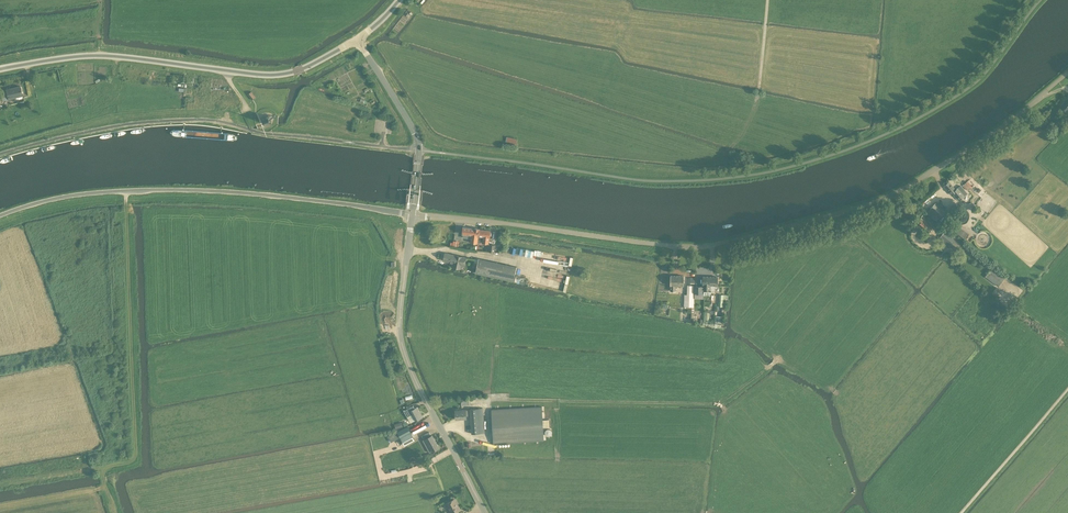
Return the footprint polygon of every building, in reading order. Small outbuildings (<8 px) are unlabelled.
[(6,90),(0,91),(2,97),(8,96),(8,99),(16,97),(16,96),(17,96),(18,97),(19,98),(23,97),(22,96),(20,86),(6,90)] [(263,124),(271,122),(268,115),(261,117),(263,124)] [(949,181),(944,186),(951,194),(953,193),(959,200),(964,195),(967,193),(960,186),(958,188),(957,188),(956,189),(949,181)] [(930,208),(927,212),(931,217),(934,219),(938,215),(940,217),(944,213),(936,205),(934,204),(933,205),(930,208)] [(933,228),(930,226),(926,222),(928,220),(923,215),(921,217),(917,221),(924,228),(925,228),(929,232),(933,228)] [(478,235),(479,229),(479,228),(474,228),(474,229),(463,227),(462,233),(471,234),(470,242),(477,243),(478,235)] [(964,239),(968,234),(958,227),(955,232),(964,239)] [(478,235),(478,240),(482,241),(482,243),(488,243),(489,240),(489,236),(490,231),(479,229),(478,235)] [(959,252),(963,246),(944,232),(940,237),(959,252)] [(454,263),(456,255),(445,253),(443,260),(454,263)] [(569,274),(571,256),(556,253),(553,272),(569,274)] [(456,255),(454,263),(453,267),(460,268),(461,264),(464,265),(464,266),(466,257),(456,255)] [(478,262),(476,272),(513,280),(515,270),(478,262)] [(999,285),(1005,277),(992,267),(986,275),(999,285)] [(547,274),(545,281),(535,279),(535,283),(553,287),(554,283),(562,285),(563,281),(549,278),(550,275),(547,274)] [(671,275),(670,291),(675,291),(676,288),(677,288),(677,285),(683,286),(683,276),(671,275)] [(711,285),(711,277),(703,276),(702,285),(703,285),(703,286),(694,286),(694,293),(702,293),(703,289),(711,289),(711,285)] [(684,295),(684,306),(687,306),(693,306),(694,285),(693,285),(690,285),(687,285),(687,295),(684,295)] [(407,408),(404,410),(407,417),(412,414),(415,421),(422,417),(417,407),(415,408),(413,405),(411,406),(407,408)] [(542,416),(542,406),(491,409),(493,443),(544,441),(543,424),(549,424),(549,416),(542,416)] [(466,409),(455,410),(456,419),(466,418),(466,416),(470,416),(472,433),(485,432),(483,408),(470,409),(466,410),(466,409)] [(427,420),(413,427),(414,429),(428,423),(427,420)] [(407,426),(397,432),(400,438),(411,432),(407,426)] [(395,432),(388,435),(391,442),(398,438),(395,432)] [(404,445),(415,440),(411,432),(400,438),(404,445)] [(429,432),(422,436),(424,440),(425,439),(427,443),(425,444),(430,452),(432,451),(439,447),(432,435),(431,435),(429,432)] [(460,510),(454,498),(446,503),(451,512),(454,512),(460,510)]
